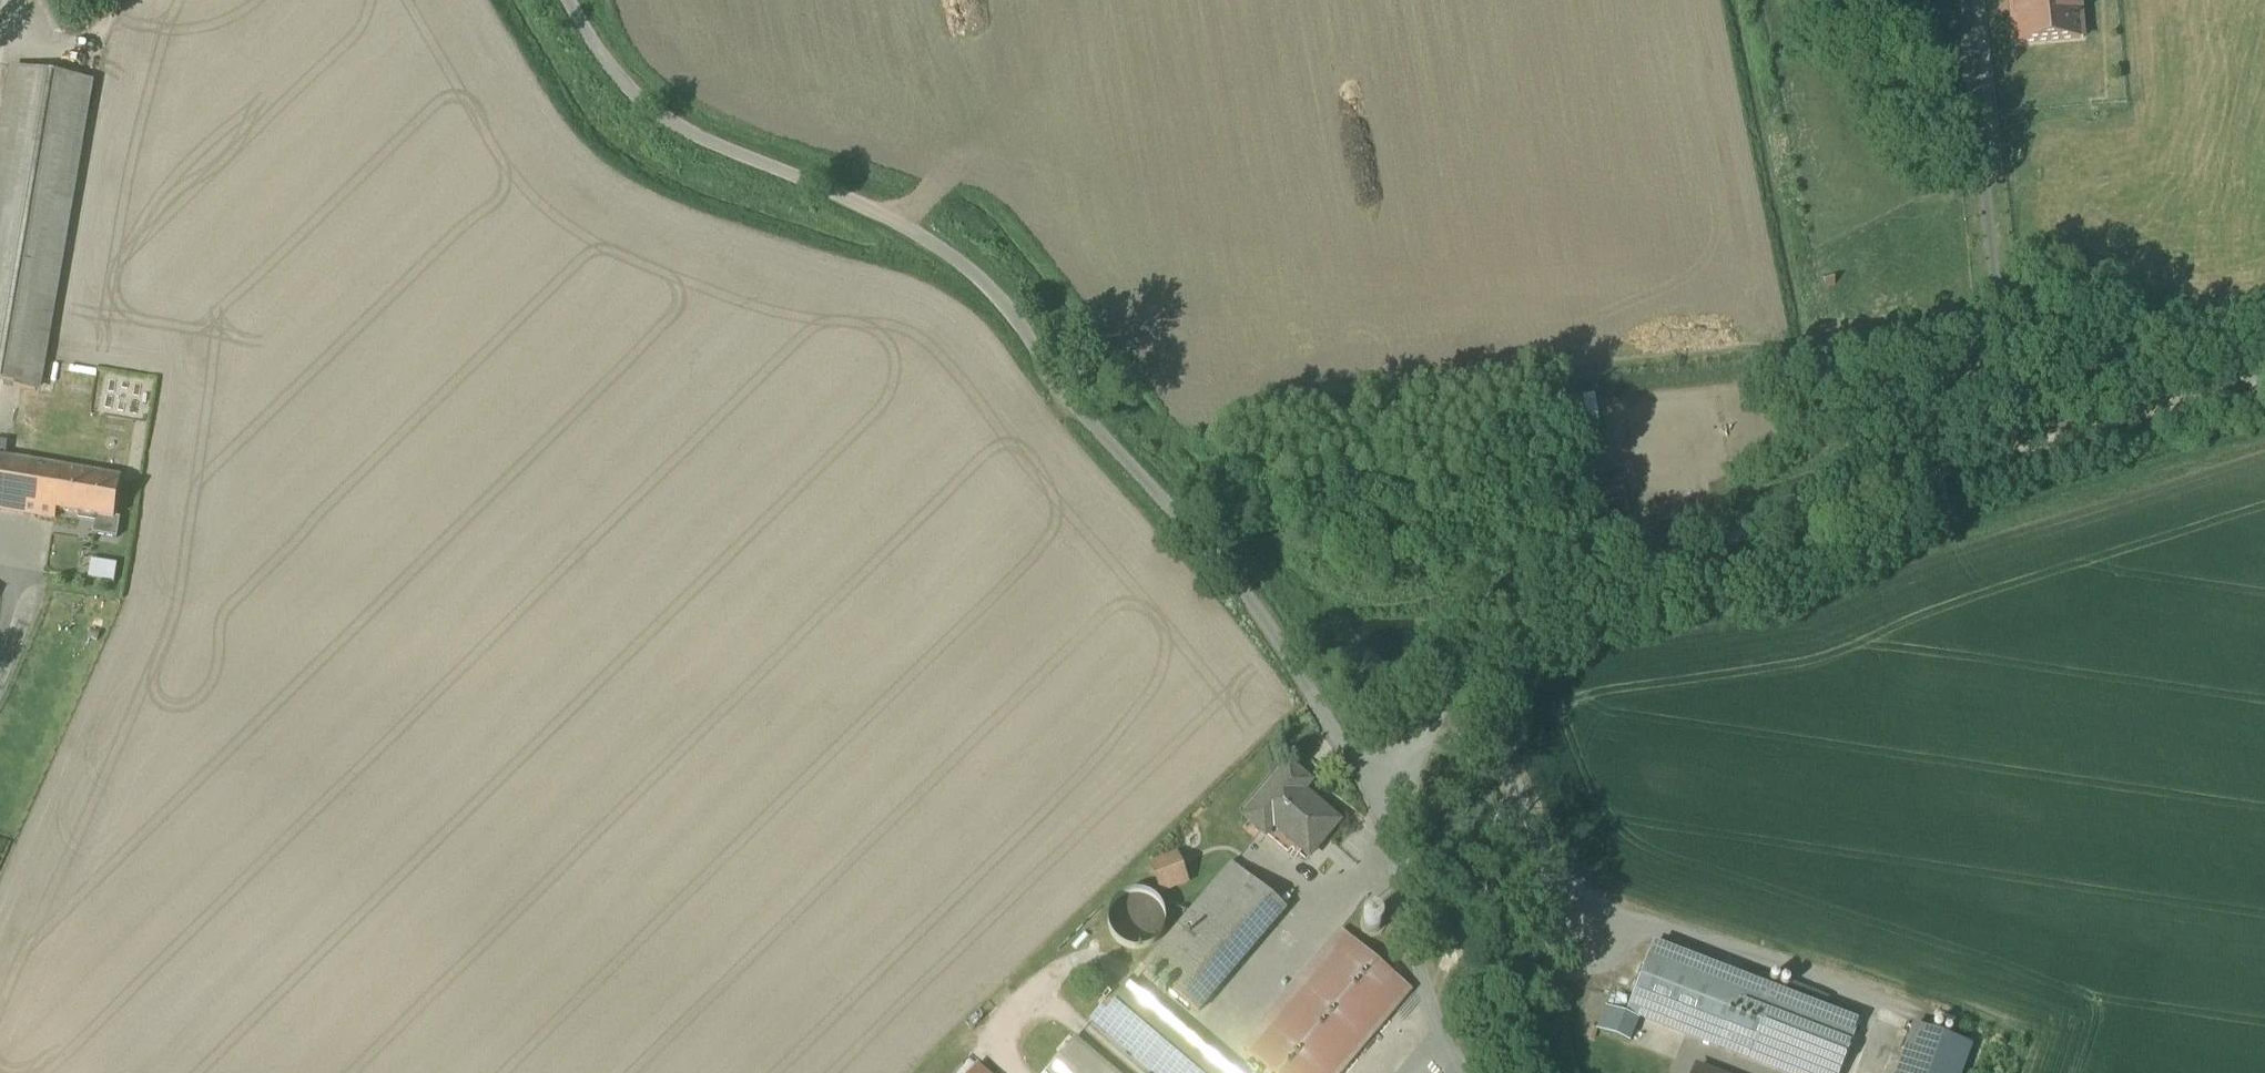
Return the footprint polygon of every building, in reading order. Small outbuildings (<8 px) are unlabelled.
[(2014,45),(2083,39),(2078,0),(2010,0),(2014,45)] [(14,70),(0,166),(0,389),(46,396),(50,363),(93,81),(14,70)] [(0,461),(0,514),(40,520),(49,469),(0,461)] [(121,481),(49,469),(40,520),(55,523),(57,514),(96,521),(93,538),(117,542),(121,522),(115,521),(121,481)] [(1245,819),(1262,833),(1269,823),(1303,852),(1309,857),(1337,825),(1302,792),(1310,784),(1289,768),(1245,819)] [(1299,856),(1303,852),(1269,823),(1262,833),(1288,855),(1292,850),(1299,856)] [(1201,1016),(1288,918),(1230,867),(1144,965),(1201,1016)] [(1144,891),(1135,889),(1125,891),(1116,896),(1112,899),(1108,908),(1106,918),(1106,923),(1110,932),(1117,940),(1121,943),(1130,946),(1144,944),(1153,939),(1159,932),(1162,924),(1163,914),(1159,903),(1152,895),(1144,891)] [(1375,912),(1366,915),(1361,923),(1363,933),(1371,939),(1381,936),(1387,928),(1385,919),(1388,914),(1378,908),(1375,912)] [(1407,994),(1339,936),(1243,1050),(1270,1072),(1340,1072),(1407,994)] [(1654,945),(1627,1014),(1779,1072),(1839,1072),(1858,1024),(1654,945)] [(1126,984),(1091,1026),(1148,1072),(1233,1072),(1126,984)] [(1914,1028),(1897,1072),(1961,1072),(1970,1048),(1914,1028)] [(1074,1043),(1049,1072),(1109,1072),(1074,1043)]
